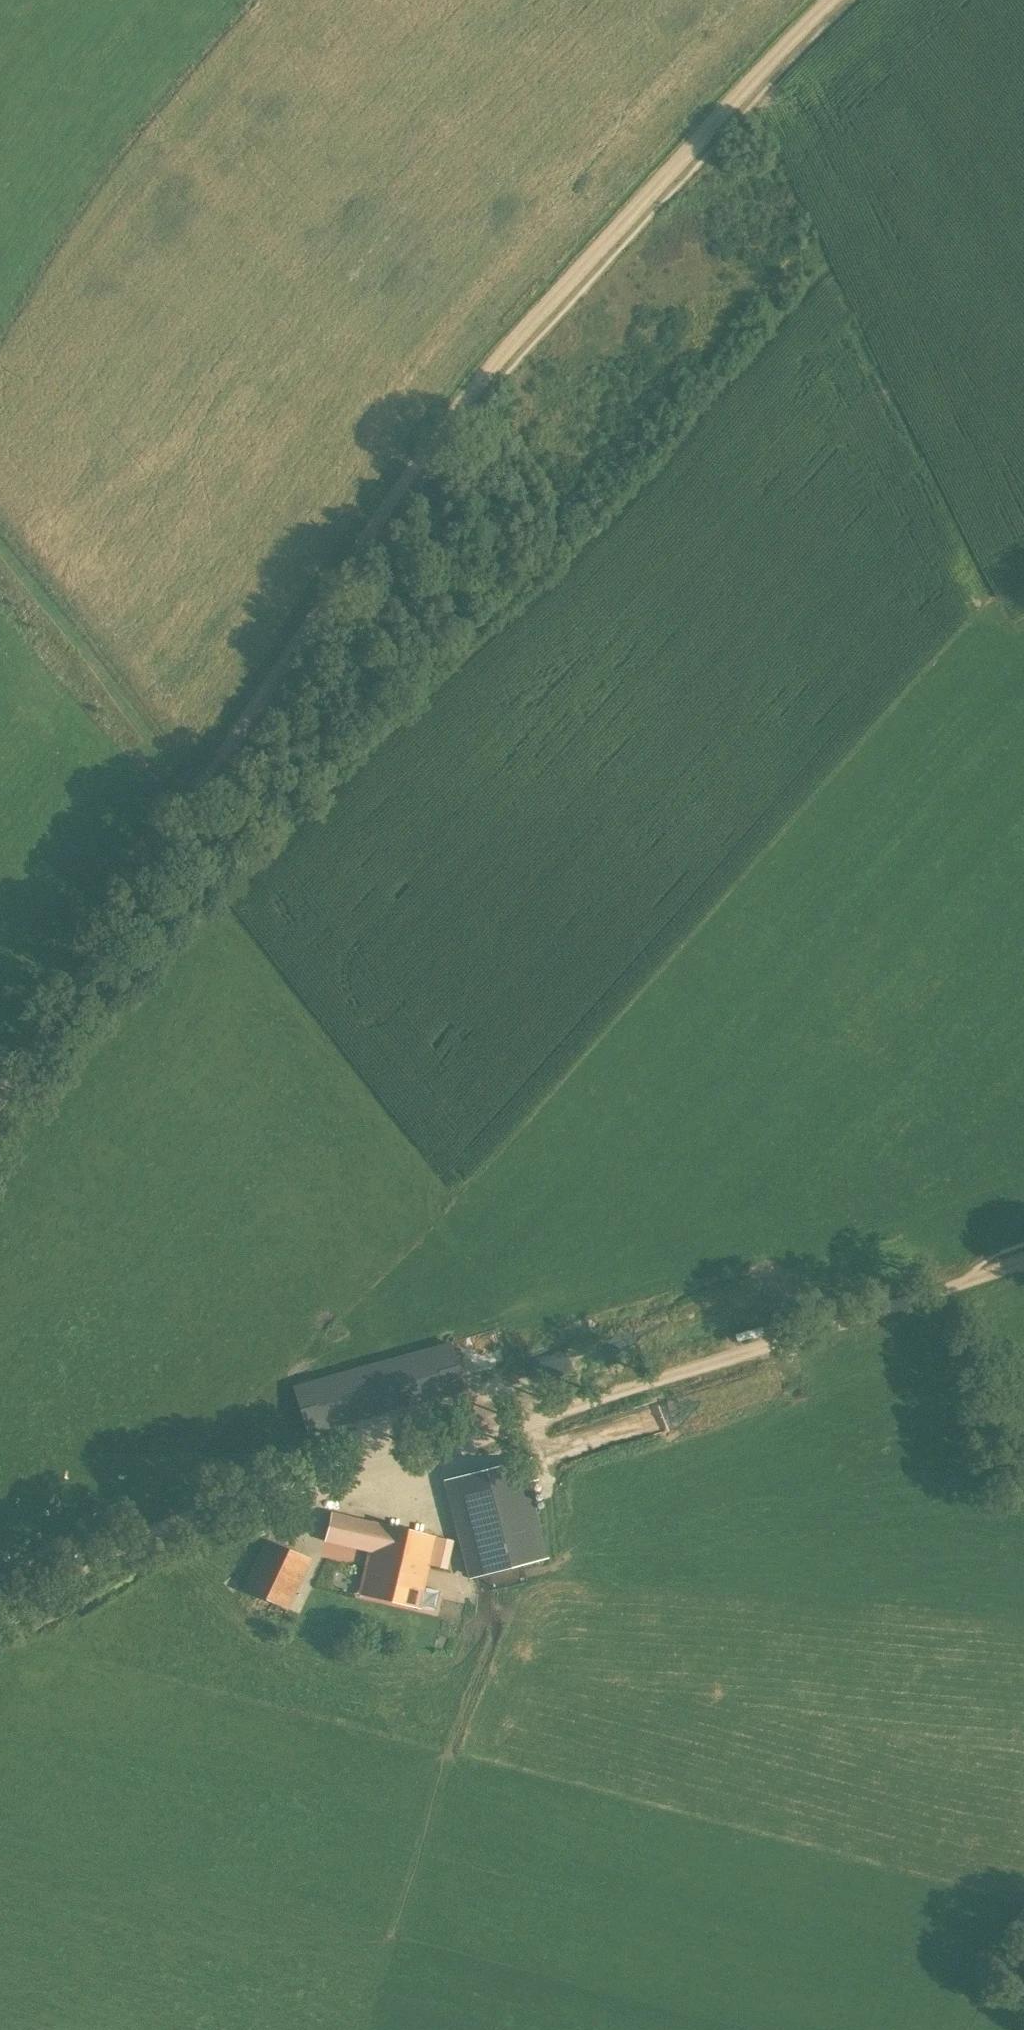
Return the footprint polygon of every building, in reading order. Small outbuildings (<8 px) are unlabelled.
[(463,1389),(450,1342),(293,1386),(306,1434),(463,1389)] [(447,1481),(472,1576),(544,1558),(524,1481),(536,1478),(531,1459),(447,1481)] [(331,1512),(325,1540),(370,1551),(367,1564),(370,1565),(363,1595),(414,1607),(422,1577),(424,1578),(434,1537),(331,1512)] [(310,1559),(265,1538),(259,1555),(242,1589),(287,1609),(310,1559)]
